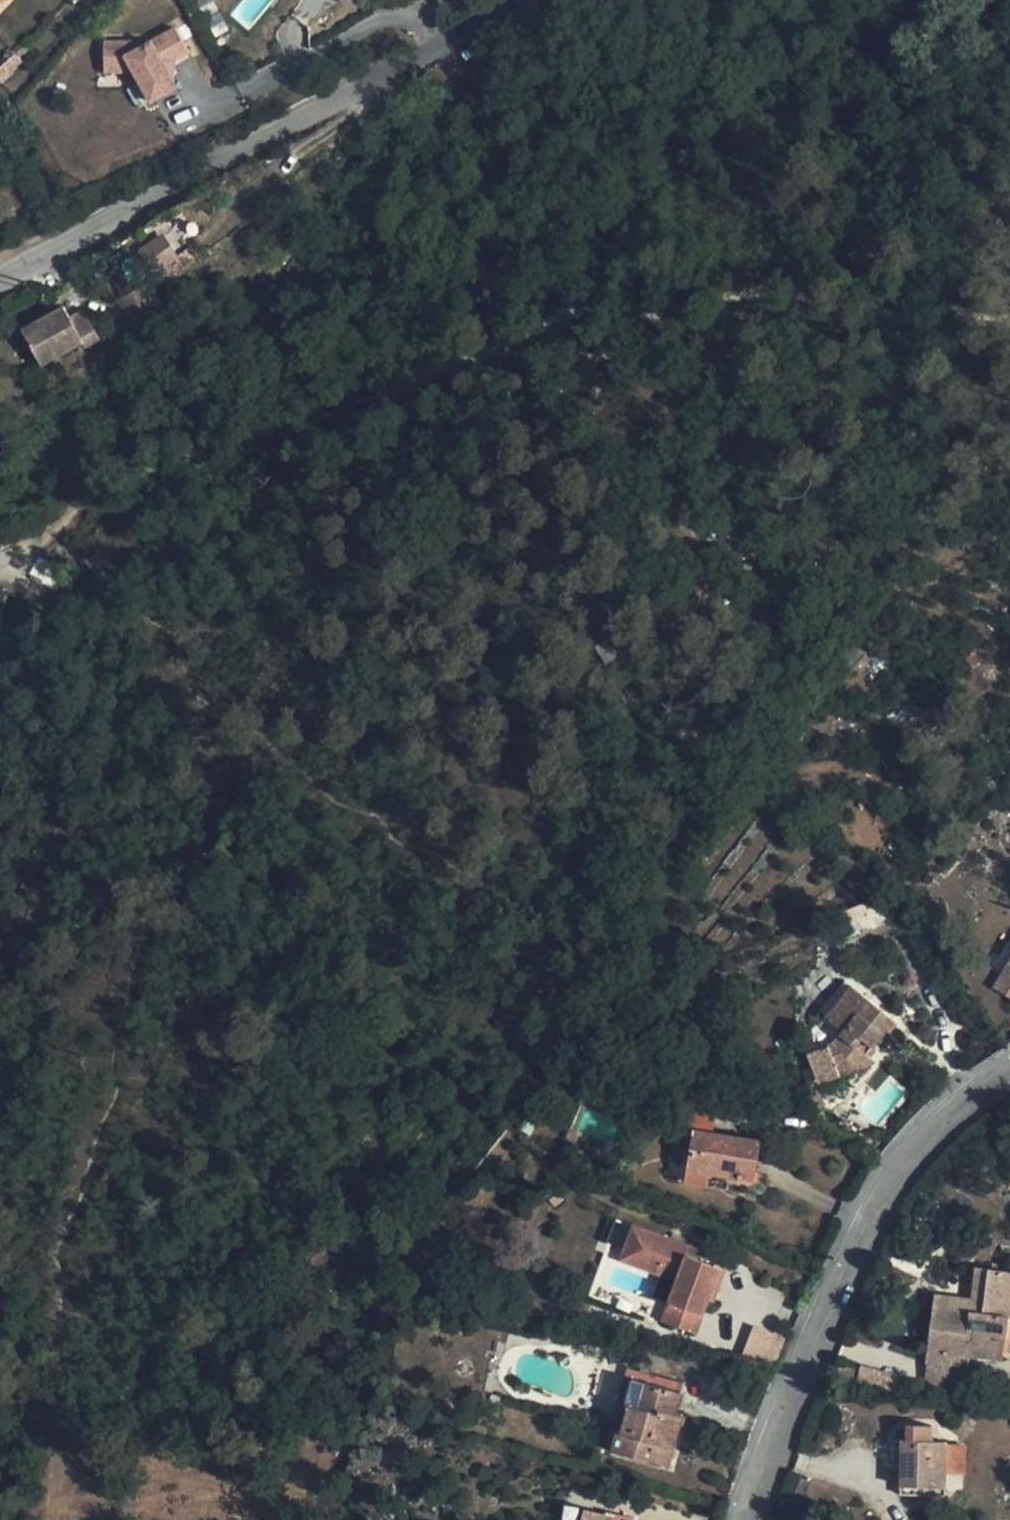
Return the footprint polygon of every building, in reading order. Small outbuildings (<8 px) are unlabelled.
[(150,39),(102,45),(106,75),(136,71),(151,99),(177,84),(174,77),(165,62),(173,57),(187,50),(173,26),(150,39)] [(173,57),(165,62),(174,77),(173,57)] [(167,264),(175,259),(161,239),(140,252),(158,277),(171,270),(167,264)] [(167,264),(171,270),(176,278),(186,272),(200,260),(180,256),(175,259),(167,264)] [(176,278),(171,270),(158,277),(161,285),(176,278)] [(142,291),(118,305),(134,333),(158,320),(142,291)] [(71,317),(65,307),(24,329),(43,365),(84,342),(87,346),(101,339),(85,309),(71,317)] [(1005,973),(996,987),(1009,996),(1009,976),(1005,973)] [(860,1066),(866,1072),(875,1060),(867,1053),(895,1019),(846,980),(821,1011),(845,1031),(833,1046),(808,1055),(819,1083),(860,1066)] [(695,1129),(689,1170),(710,1173),(730,1176),(739,1177),(755,1180),(762,1140),(695,1129)] [(710,1173),(689,1170),(687,1182),(709,1186),(710,1173)] [(710,1173),(709,1186),(728,1189),(729,1182),(730,1176),(710,1173)] [(734,1207),(730,1221),(741,1224),(744,1209),(734,1207)] [(704,1251),(634,1225),(625,1249),(681,1270),(677,1280),(668,1305),(660,1302),(655,1317),(697,1333),(709,1299),(722,1267),(701,1259),(704,1251)] [(621,1259),(677,1280),(681,1270),(625,1249),(621,1259)] [(722,1267),(709,1299),(716,1302),(728,1269),(722,1267)] [(984,1312),(989,1268),(976,1267),(972,1298),(970,1310),(984,1312)] [(927,1361),(952,1364),(970,1367),(972,1355),(1004,1359),(1009,1316),(1009,1310),(1009,1271),(989,1268),(984,1312),(970,1310),(935,1305),(927,1361)] [(970,1310),(972,1298),(936,1293),(935,1305),(970,1310)] [(952,1364),(927,1361),(925,1385),(947,1392),(952,1364)] [(633,1379),(683,1392),(685,1382),(636,1369),(633,1379)] [(683,1392),(633,1379),(626,1403),(631,1404),(623,1433),(618,1432),(613,1449),(669,1465),(683,1415),(677,1413),(683,1392)] [(947,1495),(947,1474),(948,1443),(948,1442),(934,1441),(934,1425),(908,1424),(908,1440),(902,1440),(902,1494),(947,1495)] [(948,1443),(947,1474),(967,1474),(968,1444),(948,1443)] [(567,1506),(563,1519),(616,1519),(567,1506)]
